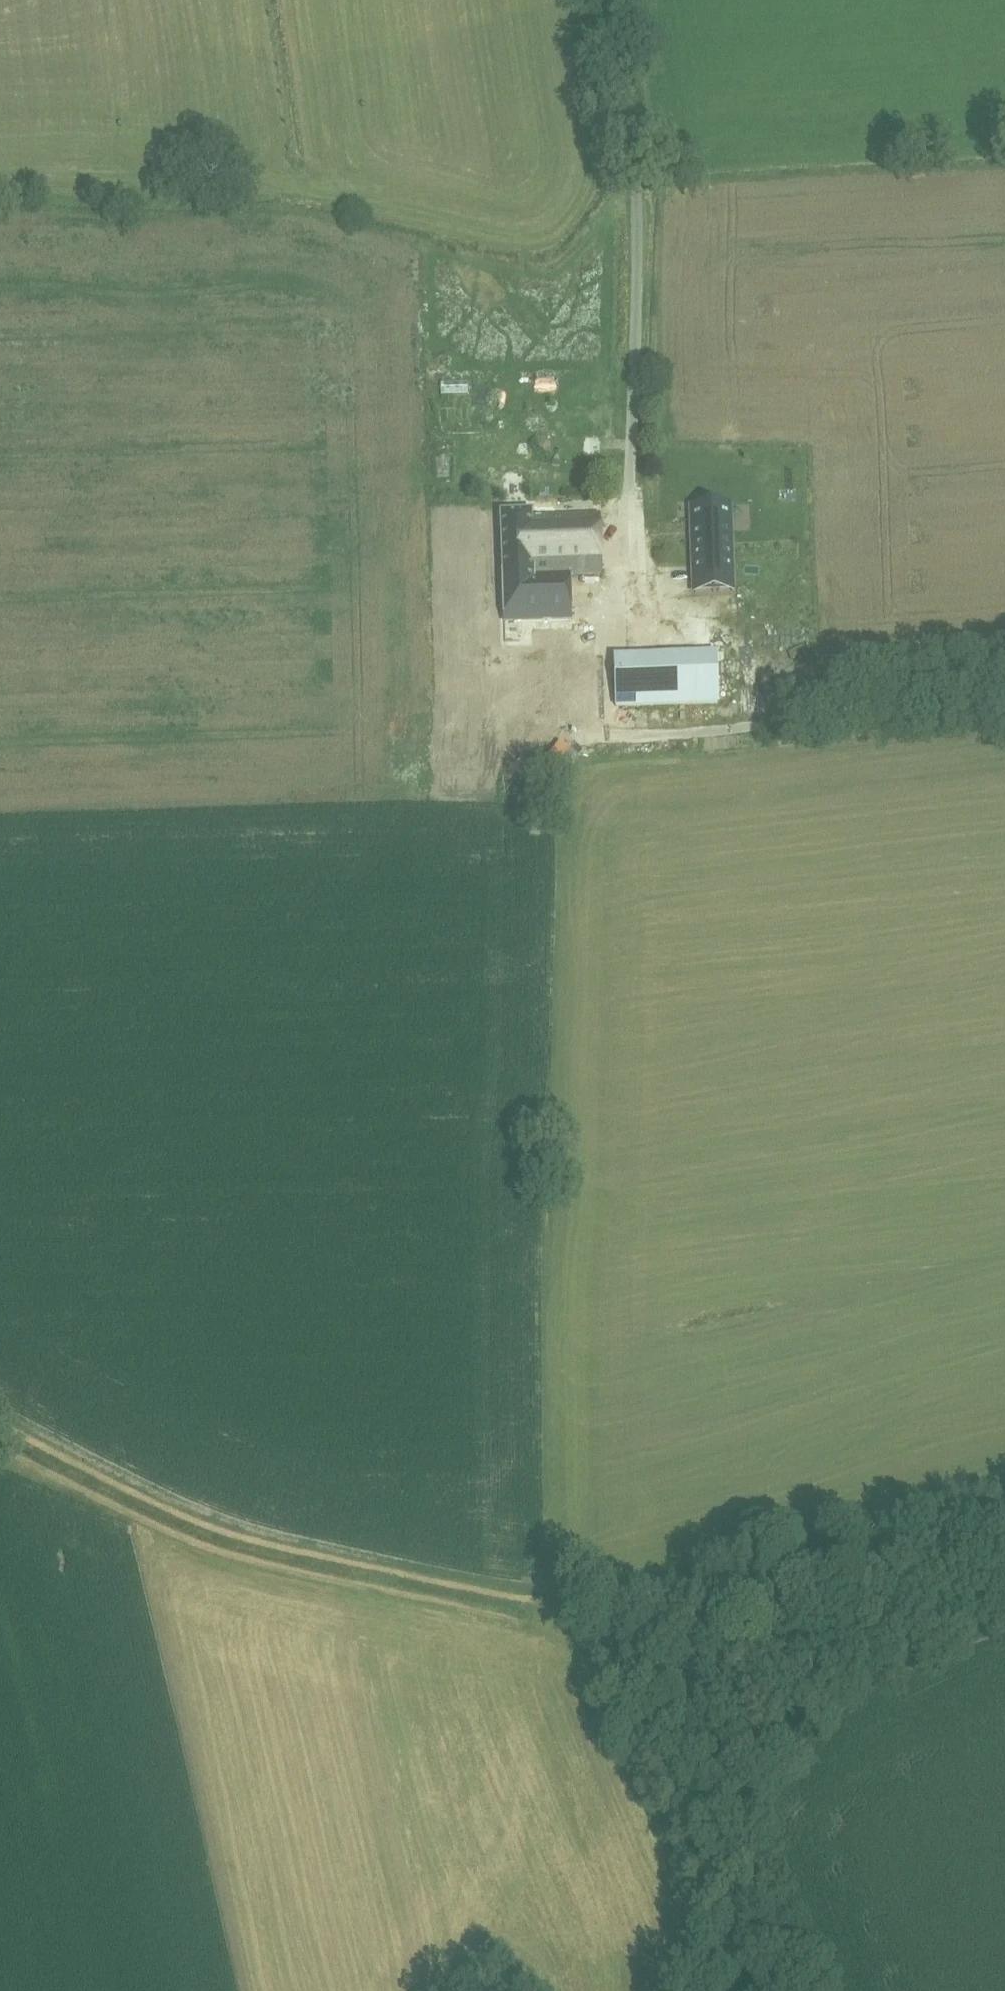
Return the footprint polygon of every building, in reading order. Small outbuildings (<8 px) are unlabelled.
[(501,511),(505,629),(416,631),(418,692),(523,687),(523,693),(535,693),(534,687),(548,686),(545,619),(569,618),(567,573),(602,571),(600,513),(532,516),(532,510),(501,511)] [(733,520),(698,523),(704,594),(743,591),(740,559),(736,559),(733,520)] [(714,653),(672,654),(613,656),(615,707),(675,705),(716,704),(714,653)]
